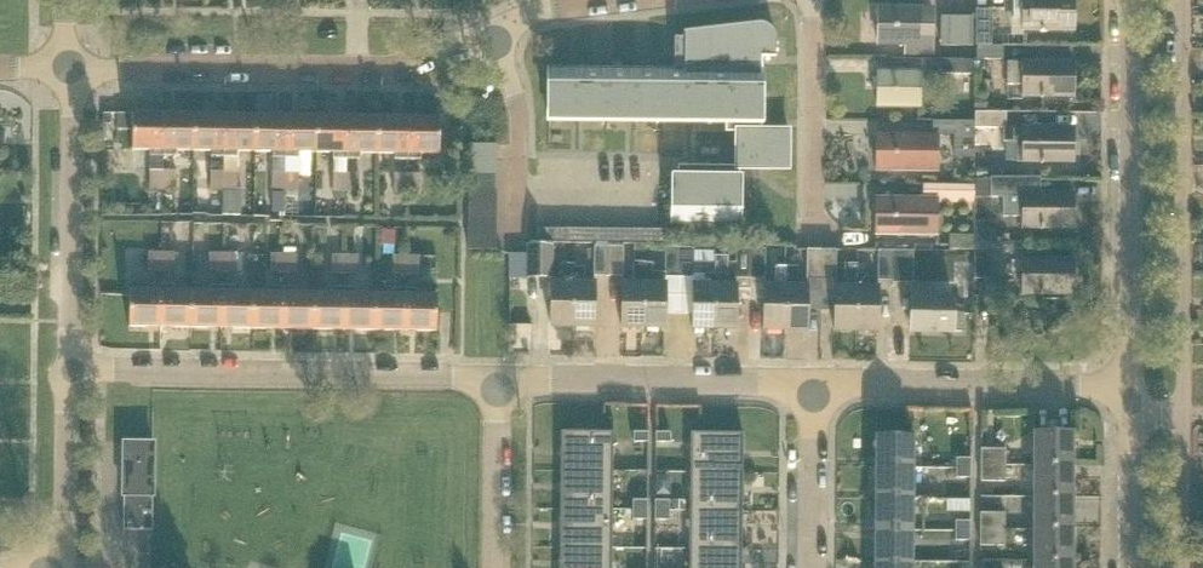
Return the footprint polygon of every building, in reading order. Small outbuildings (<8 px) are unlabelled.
[(1023,20),(1023,31),(1072,31),(1073,0),(1013,0),(1012,20),(1023,20)] [(932,7),(920,7),(879,7),(878,44),(904,44),(904,54),(932,54),(932,7)] [(976,45),(991,45),(991,10),(976,10),(976,45)] [(971,45),(972,17),(941,17),(941,45),(971,45)] [(550,80),(549,117),(727,120),(727,129),(735,129),(735,165),(677,165),(677,175),(672,175),(671,220),(738,221),(738,166),(787,167),(788,129),(762,129),(763,55),(777,55),(777,36),(775,28),(769,22),(760,21),(684,30),(684,32),(686,32),(686,37),(675,37),(675,71),(552,69),(552,80),(550,80)] [(1002,60),(1003,45),(976,47),(976,58),(1002,60)] [(971,74),(971,60),(940,59),(940,74),(971,74)] [(1073,97),(1073,62),(1007,62),(1007,84),(1024,84),(1024,96),(1073,97)] [(919,108),(920,71),(878,70),(877,107),(919,108)] [(986,97),(974,97),(974,112),(985,112),(986,97)] [(976,127),(1005,127),(1005,112),(976,112),(976,127)] [(148,154),(149,154),(149,169),(163,170),(163,155),(164,114),(133,113),(132,150),(148,150),(148,154)] [(177,150),(193,151),(194,114),(164,114),(163,155),(177,155),(177,150)] [(194,114),(193,151),(210,151),(210,156),(224,156),(224,115),(194,114)] [(238,171),(238,156),(238,151),(254,151),(255,115),(224,115),(224,156),(223,171),(238,171)] [(255,115),(254,151),(272,151),(272,157),(284,157),(285,116),(255,115)] [(285,116),(284,157),(297,157),(297,152),(315,152),(315,116),(285,116)] [(315,116),(315,152),(332,153),(332,157),(345,157),(346,117),(315,116)] [(358,153),(376,153),(377,118),(346,117),(345,157),(358,158),(358,153)] [(377,118),(376,153),(392,153),(392,158),(407,158),(407,118),(377,118)] [(407,118),(407,158),(419,158),(419,153),(437,153),(438,119),(407,118)] [(954,135),(954,139),(954,159),(974,159),(974,139),(973,122),(932,121),(932,134),(938,134),(954,135)] [(1073,129),(1017,128),(1003,128),(1003,142),(1006,142),(1006,162),(1073,162),(1073,129)] [(937,171),(938,134),(877,133),(877,170),(937,171)] [(468,144),(468,159),(495,159),(496,144),(468,144)] [(495,159),(468,159),(468,174),(495,174),(495,159)] [(987,169),(975,169),(975,179),(987,178),(987,169)] [(149,189),(162,189),(163,170),(150,170),(149,189)] [(163,170),(162,189),(175,189),(176,170),(163,170)] [(210,189),(223,190),(223,171),(210,171),(210,189)] [(223,190),(236,190),(237,171),(223,171),(223,190)] [(272,190),(284,190),(284,171),(272,171),(272,190)] [(284,171),(284,190),(297,191),(297,172),(284,171)] [(332,191),(344,191),(345,172),(333,172),(332,191)] [(345,172),(344,191),(358,192),(359,173),(345,172)] [(393,192),(406,192),(406,173),(393,173),(393,192)] [(406,173),(406,192),(418,192),(419,174),(406,173)] [(495,190),(495,174),(468,174),(468,189),(495,190)] [(1003,217),(1023,217),(1023,228),(1040,229),(1040,231),(1042,231),(1043,229),(1073,229),(1073,194),(1040,194),(1040,179),(991,178),(991,197),(1003,198),(1003,217)] [(974,204),(974,185),(923,184),(922,196),(938,197),(938,204),(974,204)] [(495,190),(468,189),(468,204),(495,204),(495,190)] [(242,190),(236,190),(223,190),(222,216),(241,216),(242,190)] [(876,234),(918,234),(937,234),(938,198),(876,197),(876,234)] [(495,220),(495,204),(468,204),(468,218),(495,220)] [(495,220),(468,218),(468,233),(495,233),(495,220)] [(594,230),(594,240),(653,241),(653,231),(594,230)] [(495,247),(495,233),(468,233),(468,247),(495,247)] [(714,254),(714,244),(694,244),(694,254),(714,254)] [(551,276),(551,245),(528,245),(527,261),(527,276),(551,276)] [(975,278),(991,278),(991,245),(975,245),(975,278)] [(593,275),(609,275),(609,246),(593,246),(593,275)] [(609,246),(609,275),(622,275),(623,246),(609,246)] [(664,273),(679,273),(680,247),(659,247),(658,273),(664,273)] [(679,273),(679,276),(693,276),(693,247),(680,247),(679,273)] [(736,277),(750,277),(750,248),(736,248),(736,277)] [(750,248),(750,277),(764,277),(765,248),(750,248)] [(806,278),(821,279),(821,250),(806,250),(806,278)] [(821,250),(821,279),(835,279),(835,250),(821,250)] [(893,282),(893,251),(877,251),(877,279),(892,279),(892,282),(893,282)] [(912,251),(893,251),(893,282),(912,282),(912,251)] [(148,271),(161,271),(161,252),(148,252),(148,271)] [(161,252),(161,271),(173,271),(174,252),(161,252)] [(208,271),(222,272),(222,252),(209,252),(208,271)] [(222,252),(222,272),(235,272),(235,253),(222,252)] [(269,272),(283,272),(283,253),(270,253),(269,272)] [(283,253),(283,272),(296,272),(296,254),(283,253)] [(330,273),(344,273),(344,255),(331,254),(330,273)] [(344,255),(344,273),(357,273),(358,255),(344,255)] [(392,274),(405,274),(406,255),(392,255),(392,274)] [(406,255),(405,274),(418,274),(418,255),(406,255)] [(715,255),(714,274),(714,327),(735,327),(736,285),(727,285),(727,255),(715,255)] [(527,276),(527,261),(518,261),(518,279),(527,279),(527,276)] [(1073,294),(1073,261),(1023,261),(1023,294),(1073,294)] [(645,263),(643,263),(643,262),(633,262),(633,284),(623,284),(622,326),(644,326),(645,263)] [(645,263),(644,326),(665,326),(665,284),(664,284),(664,273),(658,273),(651,273),(652,263),(645,263)] [(847,287),(844,287),(835,286),(834,329),(856,329),(856,274),(855,274),(855,264),(843,264),(843,279),(847,279),(847,287)] [(551,325),(572,325),(573,267),(572,267),(572,265),(561,265),(561,282),(551,282),(551,325)] [(786,267),(785,267),(774,266),(774,286),(764,285),(763,328),(785,329),(786,267)] [(573,267),(572,325),(594,325),(594,283),(583,283),(583,267),(573,267)] [(786,267),(785,329),(807,329),(808,286),(797,286),(797,267),(786,267)] [(693,327),(714,327),(714,274),(702,274),(702,284),(693,284),(693,327)] [(856,274),(856,329),(877,329),(878,287),(867,287),(867,274),(856,274)] [(910,330),(952,331),(952,330),(962,330),(962,312),(953,312),(953,297),(927,296),(927,284),(911,284),(910,330)] [(129,327),(160,327),(160,285),(148,285),(148,291),(130,290),(129,327)] [(160,285),(160,327),(190,327),(191,291),(173,291),(173,285),(160,285)] [(190,327),(221,328),(222,286),(208,286),(208,292),(191,291),(190,327)] [(222,286),(221,328),(252,328),(252,292),(234,292),(234,286),(222,286)] [(252,328),(282,329),(283,287),(269,286),(269,292),(252,292),(252,328)] [(283,287),(282,329),(313,329),(313,293),(295,293),(295,287),(283,287)] [(313,329),(343,330),(344,288),(331,288),(331,293),(313,293),(313,329)] [(344,288),(343,330),(374,330),(374,294),(357,294),(357,288),(344,288)] [(374,330),(404,330),(405,289),(393,289),(393,294),(374,294),(374,330)] [(405,289),(404,330),(435,331),(436,295),(417,295),(418,289),(405,289)] [(561,432),(560,470),(613,471),(613,432),(561,432)] [(633,432),(633,441),(647,442),(647,433),(633,432)] [(655,433),(655,442),(669,442),(669,433),(655,433)] [(691,433),(690,472),(743,473),(743,434),(691,433)] [(876,435),(875,467),(913,468),(913,436),(876,435)] [(1034,469),(1072,469),(1072,437),(1034,437),(1034,469)] [(124,441),(123,530),(152,530),(153,441),(124,441)] [(980,449),(980,465),(1005,465),(1005,449),(980,449)] [(956,459),(956,468),(970,468),(970,459),(956,459)] [(1005,482),(1005,465),(980,465),(980,482),(1005,482)] [(875,467),(875,499),(912,499),(913,468),(875,467)] [(956,468),(956,477),(970,477),(970,468),(956,468)] [(1034,501),(1072,501),(1072,469),(1034,469),(1034,501)] [(560,470),(560,509),(612,510),(613,471),(560,470)] [(690,472),(690,511),(742,511),(743,473),(690,472)] [(875,499),(874,531),(912,531),(912,499),(875,499)] [(632,501),(632,510),(646,510),(646,501),(632,501)] [(655,501),(655,511),(668,511),(668,501),(655,501)] [(1034,533),(1072,533),(1072,501),(1034,501),(1034,533)] [(560,509),(559,548),(612,549),(612,510),(560,509)] [(632,510),(632,519),(646,519),(646,510),(632,510)] [(655,511),(655,520),(668,520),(668,511),(655,511)] [(690,511),(689,550),(742,550),(742,511),(690,511)] [(979,530),(1005,530),(1005,514),(980,514),(979,530)] [(955,522),(955,531),(970,532),(969,522),(955,522)] [(1005,546),(1005,530),(979,530),(979,546),(1005,546)] [(874,531),(874,562),(912,563),(912,531),(874,531)] [(955,531),(955,541),(970,541),(970,532),(955,531)] [(1034,565),(1072,565),(1072,533),(1034,533),(1034,565)] [(559,567),(611,567),(612,549),(559,548),(559,567)] [(689,567),(741,567),(742,550),(689,550),(689,567)]
